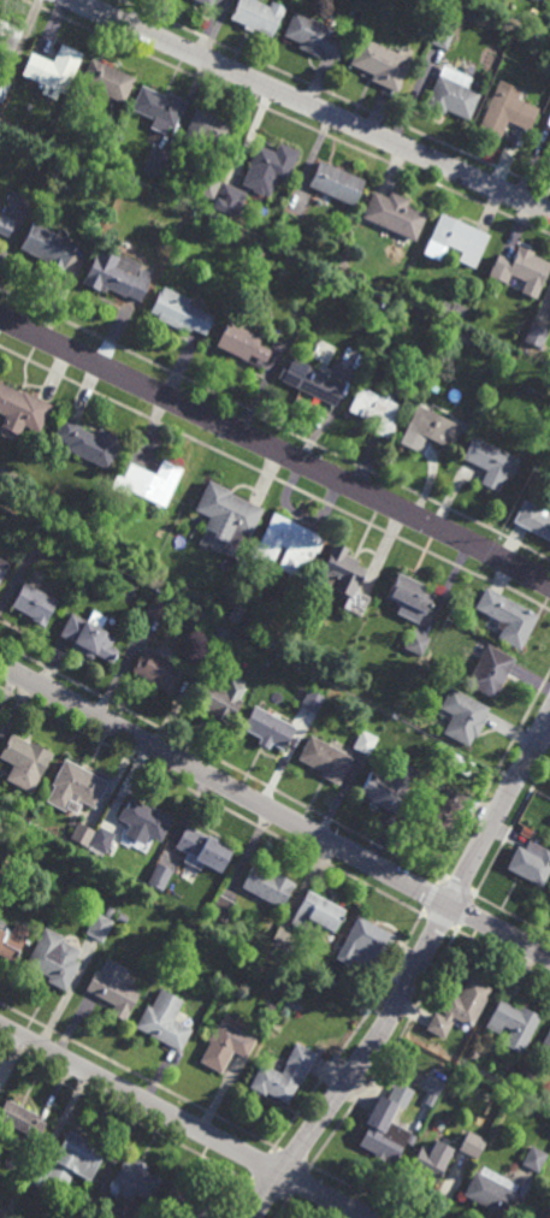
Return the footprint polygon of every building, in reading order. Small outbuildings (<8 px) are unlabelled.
[(211,8),(193,0),(214,0),(211,8)] [(231,18),(239,0),(256,0),(255,2),(270,10),(272,4),(285,10),(283,16),(280,14),(272,35),(253,28),(252,30),(244,26),(246,24),(231,18)] [(337,58),(321,51),(319,55),(297,46),(300,41),(283,34),(294,10),(336,28),(332,34),(345,40),(337,58)] [(450,30),(454,32),(446,48),(432,42),(439,25),(444,28),(445,24),(453,26),(450,30)] [(397,90),(371,79),(373,73),(349,63),(361,36),(410,58),(397,90)] [(65,91),(60,89),(57,99),(42,91),(46,83),(22,73),(31,51),(54,60),(61,43),(82,52),(65,91)] [(124,102),(79,82),(90,57),(135,77),(124,102)] [(472,77),(467,87),(480,93),(469,119),(445,108),(444,112),(426,105),(444,64),(472,77)] [(2,102),(0,101),(0,77),(12,82),(2,102)] [(531,130),(508,120),(499,138),(479,129),(499,79),(521,89),(518,99),(539,108),(531,130)] [(165,94),(166,90),(187,100),(175,128),(167,124),(164,131),(149,125),(153,118),(131,108),(142,84),(165,94)] [(225,147),(203,137),(200,143),(184,137),(197,104),(218,113),(217,116),(235,125),(225,147)] [(285,182),(276,178),(268,195),(264,193),(264,195),(252,190),(253,188),(242,183),(249,166),(248,165),(258,143),(274,150),(278,141),(300,150),(285,182)] [(158,177),(142,171),(146,164),(144,164),(152,144),(168,152),(158,177)] [(353,205),(307,185),(319,159),(365,179),(353,205)] [(214,199),(197,191),(205,175),(221,181),(214,199)] [(248,193),(237,214),(232,212),(231,215),(212,207),(223,182),(248,193)] [(388,197),(391,191),(409,200),(407,206),(427,215),(415,242),(361,217),(373,191),(388,197)] [(10,236),(0,232),(0,215),(1,213),(17,220),(10,236)] [(475,268),(459,260),(462,252),(448,246),(444,252),(427,243),(440,213),(490,236),(475,268)] [(58,232),(60,226),(71,231),(67,238),(73,242),(66,259),(70,260),(64,272),(48,265),(49,261),(22,248),(34,220),(58,232)] [(117,255),(118,253),(142,265),(140,267),(152,274),(138,301),(124,294),(123,296),(107,288),(104,294),(81,282),(99,247),(117,255)] [(262,259),(253,254),(256,248),(265,252),(262,259)] [(518,248),(549,263),(549,266),(540,289),(510,274),(505,283),(487,274),(496,254),(511,260),(518,248)] [(190,300),(188,303),(213,317),(205,335),(191,329),(190,332),(182,327),(181,330),(156,318),(158,315),(149,311),(159,289),(161,290),(164,286),(190,300)] [(383,308),(377,306),(379,300),(385,302),(383,308)] [(453,306),(454,303),(466,308),(460,321),(439,313),(444,302),(453,306)] [(259,336),(256,343),(271,350),(264,362),(262,362),(260,368),(224,351),(224,350),(214,345),(226,320),(259,336)] [(542,349),(525,341),(532,321),(549,330),(542,349)] [(468,345),(456,339),(460,331),(472,337),(468,345)] [(345,384),(333,407),(277,379),(283,368),(286,369),(292,359),(345,384)] [(6,416),(0,413),(0,382),(22,392),(23,390),(53,406),(40,433),(24,425),(19,434),(1,426),(6,416)] [(392,424),(395,425),(389,438),(374,431),(380,419),(368,413),(366,419),(348,410),(360,388),(401,407),(392,424)] [(454,444),(449,442),(446,447),(425,436),(421,444),(403,434),(418,404),(462,427),(454,444)] [(95,436),(97,428),(122,439),(107,471),(65,450),(66,445),(54,439),(64,418),(79,425),(78,427),(95,436)] [(498,492),(480,484),(486,472),(461,460),(472,436),(515,456),(498,492)] [(162,508),(119,485),(129,463),(154,477),(162,461),(182,471),(162,508)] [(239,561),(221,552),(225,544),(212,538),(214,534),(203,530),(209,518),(194,512),(208,480),(231,491),(230,495),(262,509),(239,561)] [(545,518),(549,520),(549,542),(513,522),(525,502),(548,514),(545,518)] [(319,554),(317,552),(296,597),(289,593),(294,584),(286,580),(289,574),(277,569),(286,550),(280,546),(272,566),(252,557),(273,513),(326,538),(319,554)] [(351,599),(335,590),(332,595),(314,586),(336,544),(348,550),(347,555),(360,562),(359,566),(367,569),(351,599)] [(8,566),(0,581),(0,560),(8,566)] [(428,587),(426,591),(436,596),(426,616),(424,614),(419,623),(397,614),(402,604),(388,598),(400,573),(428,587)] [(45,627),(34,621),(34,620),(11,607),(24,584),(59,603),(45,627)] [(520,652),(498,640),(502,632),(495,628),(498,622),(474,609),(485,589),(538,617),(520,652)] [(162,623),(146,615),(155,595),(172,603),(162,623)] [(100,629),(116,638),(110,648),(118,651),(111,664),(95,656),(93,661),(70,649),(72,644),(59,637),(70,614),(87,622),(91,611),(106,619),(100,629)] [(219,655),(203,646),(214,626),(230,634),(219,655)] [(421,658),(404,649),(414,632),(431,640),(421,658)] [(493,700),(467,687),(487,646),(515,660),(493,700)] [(171,697),(148,685),(149,682),(130,673),(142,650),(184,672),(171,697)] [(227,727),(207,715),(208,713),(194,705),(206,684),(241,703),(227,727)] [(239,697),(231,692),(235,686),(243,690),(239,697)] [(475,740),(474,739),(468,750),(443,735),(453,717),(440,710),(451,690),(489,710),(481,723),(484,725),(475,740)] [(318,717),(301,708),(309,691),(326,699),(318,717)] [(283,753),(270,746),(267,751),(258,746),(260,741),(242,731),(254,708),(295,731),(283,753)] [(366,757),(353,750),(362,732),(375,739),(366,757)] [(41,782),(0,760),(0,757),(11,735),(30,745),(31,743),(55,756),(41,782)] [(338,788),(320,779),(323,774),(298,762),(311,738),(353,761),(338,788)] [(467,779),(443,767),(450,753),(473,767),(467,779)] [(96,806),(83,799),(81,804),(76,802),(76,799),(70,797),(64,808),(48,800),(54,790),(49,788),(64,762),(107,785),(96,806)] [(397,816),(361,797),(373,774),(379,776),(384,769),(395,774),(400,763),(419,773),(397,816)] [(446,839),(410,821),(420,802),(439,811),(450,791),(467,799),(446,839)] [(144,810),(149,800),(173,814),(160,839),(149,833),(144,842),(124,832),(129,822),(118,817),(128,800),(144,810)] [(85,845),(69,835),(77,820),(94,828),(85,845)] [(105,849),(90,841),(99,823),(113,832),(105,849)] [(206,834),(208,832),(232,845),(219,868),(205,861),(200,868),(183,858),(187,851),(175,845),(187,823),(206,834)] [(528,839),(549,850),(549,869),(543,885),(507,867),(518,844),(525,847),(528,839)] [(162,887),(148,880),(158,861),(172,868),(162,887)] [(271,870),(272,869),(296,881),(294,887),(292,886),(282,906),(241,885),(254,861),(271,870)] [(333,932),(323,926),(317,938),(290,922),(308,887),(345,909),(333,932)] [(110,916),(104,914),(107,905),(113,907),(110,916)] [(102,940),(84,932),(94,911),(112,920),(102,940)] [(124,922),(116,917),(119,911),(126,916),(124,922)] [(377,972),(357,963),(360,958),(353,954),(348,964),(336,957),(359,915),(396,935),(377,972)] [(16,960),(0,953),(0,919),(8,924),(7,927),(12,929),(17,920),(32,927),(16,960)] [(64,989),(46,981),(48,975),(24,963),(43,926),(64,936),(63,940),(79,948),(73,958),(78,960),(64,989)] [(122,982),(138,992),(124,1019),(110,1012),(113,1004),(84,989),(94,968),(99,970),(106,957),(129,969),(122,982)] [(472,1025),(456,1017),(444,1039),(426,1028),(436,1011),(442,1015),(444,1011),(440,1010),(450,992),(459,997),(471,975),(492,987),(472,1025)] [(323,989),(318,986),(323,978),(327,981),(323,989)] [(295,1010),(285,1005),(289,999),(298,1005),(295,1010)] [(520,1010),(522,1005),(542,1015),(521,1053),(502,1043),(510,1028),(503,1024),(498,1033),(485,1025),(499,999),(520,1010)] [(168,1016),(171,1009),(187,1017),(183,1023),(193,1029),(181,1051),(135,1027),(146,1005),(168,1016)] [(256,1039),(246,1058),(233,1051),(221,1074),(199,1062),(208,1041),(208,1040),(208,1036),(209,1034),(212,1034),(213,1034),(220,1019),(256,1039)] [(539,1048),(549,1028),(549,1066),(543,1063),(548,1053),(539,1048)] [(301,1086),(298,1084),(288,1104),(266,1093),(265,1095),(248,1087),(260,1063),(280,1074),(296,1042),(317,1053),(301,1086)] [(406,1108),(400,1106),(392,1121),(413,1131),(412,1134),(418,1136),(413,1145),(407,1142),(395,1164),(386,1159),(385,1161),(375,1155),(375,1154),(359,1145),(369,1125),(366,1123),(380,1095),(388,1099),(397,1081),(415,1092),(406,1108)] [(432,1106),(426,1104),(431,1093),(438,1095),(432,1106)] [(35,1140),(0,1121),(0,1113),(8,1098),(37,1113),(35,1117),(45,1123),(35,1140)] [(88,1182),(72,1173),(66,1186),(46,1175),(58,1153),(55,1152),(67,1130),(105,1149),(88,1182)] [(477,1158),(457,1148),(467,1130),(485,1140),(477,1158)] [(538,1172),(522,1164),(532,1145),(548,1154),(538,1172)] [(436,1183),(427,1179),(426,1182),(419,1178),(420,1175),(410,1170),(422,1146),(448,1158),(436,1183)] [(149,1165),(146,1172),(161,1178),(149,1202),(134,1194),(130,1201),(116,1194),(120,1186),(111,1182),(123,1158),(131,1163),(134,1157),(149,1165)] [(519,1194),(506,1217),(497,1217),(486,1212),(489,1208),(463,1195),(475,1171),(479,1173),(483,1166),(518,1186),(515,1192),(519,1194)] [(208,1205),(201,1217),(178,1217),(159,1208),(171,1184),(208,1205)] [(530,1205),(549,1215),(549,1217),(523,1217),(530,1205)]
